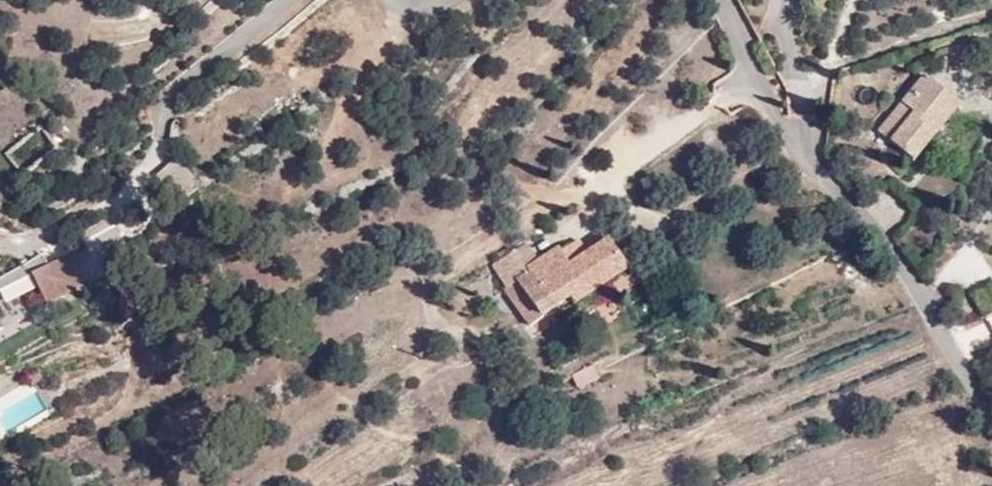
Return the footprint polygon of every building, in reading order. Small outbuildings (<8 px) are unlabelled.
[(923,74),(877,128),(916,162),(962,106),(923,74)] [(55,115),(10,139),(25,166),(71,141),(55,115)] [(175,158),(157,174),(175,194),(193,178),(175,158)] [(540,259),(528,243),(492,267),(509,290),(517,284),(523,292),(513,300),(534,327),(570,300),(579,312),(633,272),(629,267),(640,258),(623,226),(611,235),(613,240),(612,241),(609,237),(589,253),(580,240),(562,254),(557,246),(540,259)] [(31,276),(48,306),(85,287),(69,255),(47,265),(43,255),(0,281),(0,294),(31,276)] [(572,375),(577,386),(599,375),(593,363),(572,375)] [(37,372),(27,377),(32,387),(42,382),(37,372)] [(506,409),(513,422),(525,415),(518,402),(506,409)]
